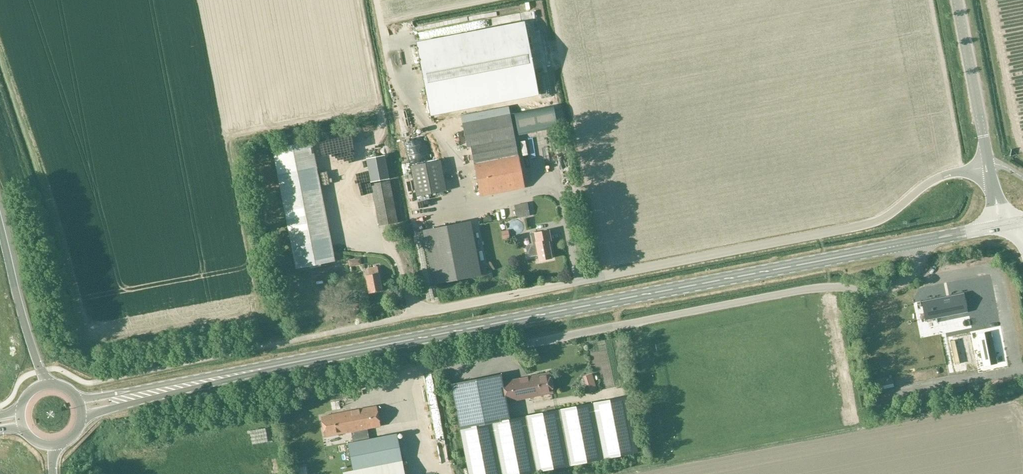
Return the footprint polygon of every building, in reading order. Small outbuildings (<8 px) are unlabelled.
[(523,24),(415,46),(429,115),(537,93),(523,24)] [(554,106),(514,114),(519,136),(558,128),(554,106)] [(481,196),(524,188),(510,114),(463,123),(467,147),(471,146),(481,196)] [(274,148),(297,268),(333,261),(310,141),(274,148)] [(366,158),(371,182),(389,179),(385,155),(366,158)] [(411,166),(417,197),(446,191),(440,160),(411,166)] [(379,226),(398,223),(390,181),(371,184),(379,226)] [(528,203),(515,206),(517,217),(530,215),(528,203)] [(424,232),(434,283),(481,274),(471,223),(424,232)] [(538,255),(539,261),(552,258),(549,241),(551,240),(549,230),(534,233),(530,234),(532,243),(532,245),(528,245),(526,247),(528,255),(530,256),(538,255)] [(507,233),(500,234),(501,243),(509,241),(507,233)] [(369,293),(382,290),(379,272),(378,272),(377,266),(368,268),(369,274),(366,275),(369,293)] [(964,293),(960,294),(961,296),(953,297),(952,295),(949,296),(949,298),(942,300),(942,298),(921,302),(922,304),(922,303),(922,302),(929,301),(933,319),(967,313),(964,293)] [(990,334),(978,336),(985,367),(996,364),(990,334)] [(506,402),(552,393),(549,374),(502,382),(501,377),(501,375),(452,384),(452,386),(460,429),(469,473),(528,473),(536,472),(537,473),(554,473),(553,469),(637,453),(626,397),(509,419),(506,402)] [(351,431),(367,428),(380,426),(376,406),(321,417),(325,436),(351,431)] [(402,461),(397,433),(369,439),(367,428),(351,431),(353,442),(347,443),(353,470),(402,461)] [(353,470),(343,472),(343,473),(405,473),(402,461),(353,470)]
